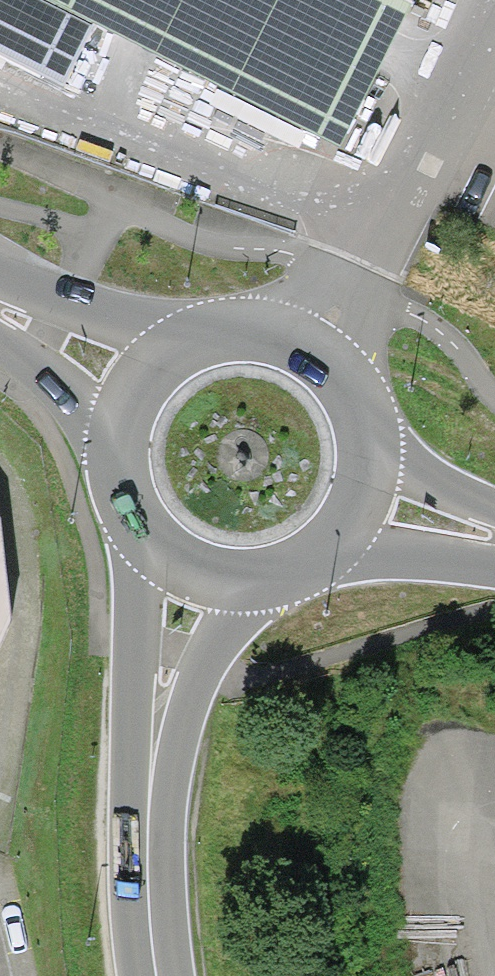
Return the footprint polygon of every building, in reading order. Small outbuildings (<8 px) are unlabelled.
[(336,154),(414,0),(27,0),(336,154)]
